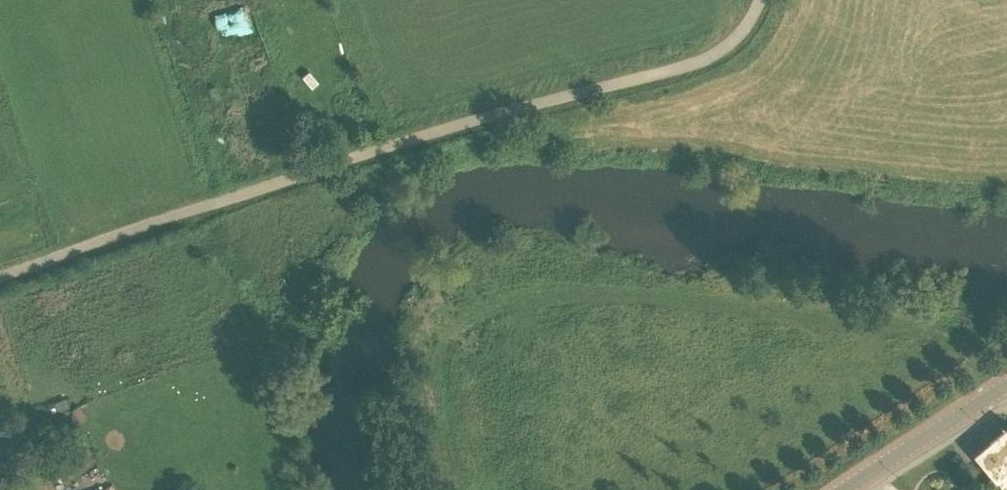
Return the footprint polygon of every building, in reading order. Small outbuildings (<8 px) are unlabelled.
[(68,399),(56,403),(58,410),(70,406),(68,399)] [(983,450),(987,456),(981,461),(997,479),(986,488),(988,489),(1006,489),(1006,430),(983,450)]
